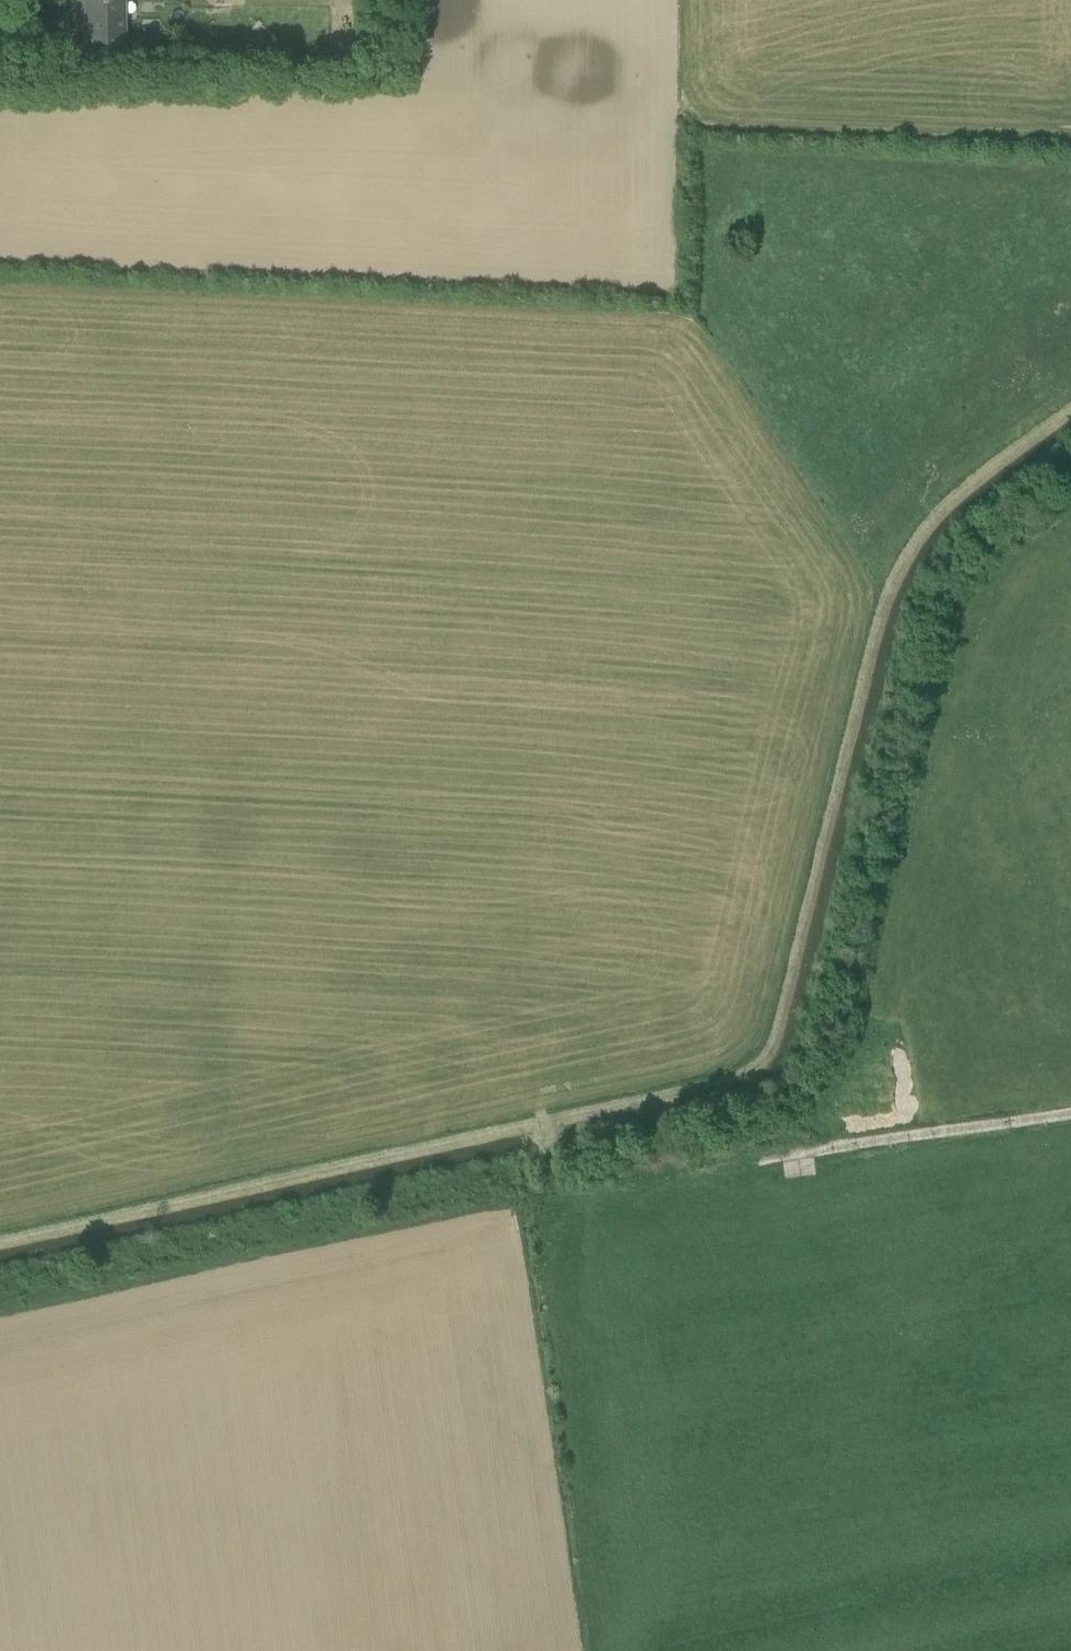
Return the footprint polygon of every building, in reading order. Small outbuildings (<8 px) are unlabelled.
[(86,35),(86,55),(124,55),(124,1),(88,2),(88,35),(86,35)]
